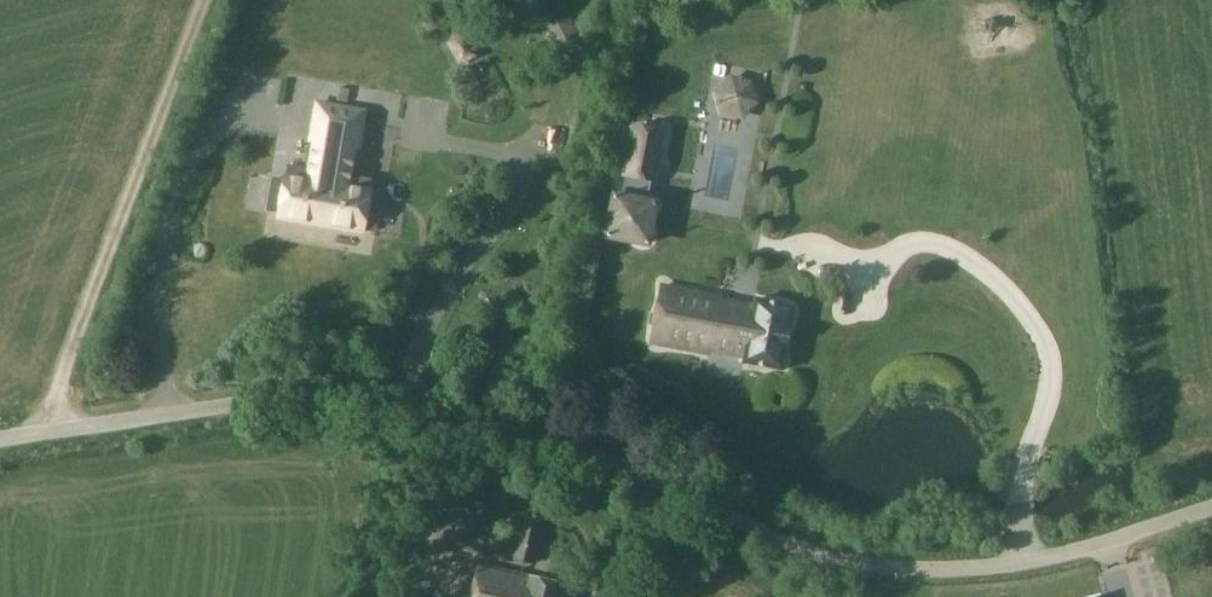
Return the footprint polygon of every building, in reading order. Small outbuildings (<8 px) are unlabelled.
[(581,40),(563,7),(541,19),(558,52),(581,40)] [(752,80),(728,76),(712,93),(719,116),(741,121),(759,105),(752,80)] [(284,182),(273,180),(267,211),(279,213),(278,218),(321,226),(340,108),(316,104),(304,169),(289,167),(287,177),(285,177),(284,182)] [(364,112),(340,108),(321,226),(363,233),(363,228),(375,230),(380,198),(369,196),(370,191),(368,191),(370,181),(353,178),(364,112)] [(623,176),(650,181),(655,182),(665,131),(630,125),(620,175),(623,176)] [(623,176),(620,194),(646,199),(650,181),(623,176)] [(652,250),(661,202),(611,193),(603,242),(652,250)] [(744,362),(782,369),(793,307),(755,300),(753,308),(718,301),(719,297),(661,287),(651,343),(709,354),(710,349),(745,355),(744,362)] [(541,525),(521,520),(512,562),(533,566),(541,525)] [(564,586),(479,566),(472,596),(561,596),(564,586)]
